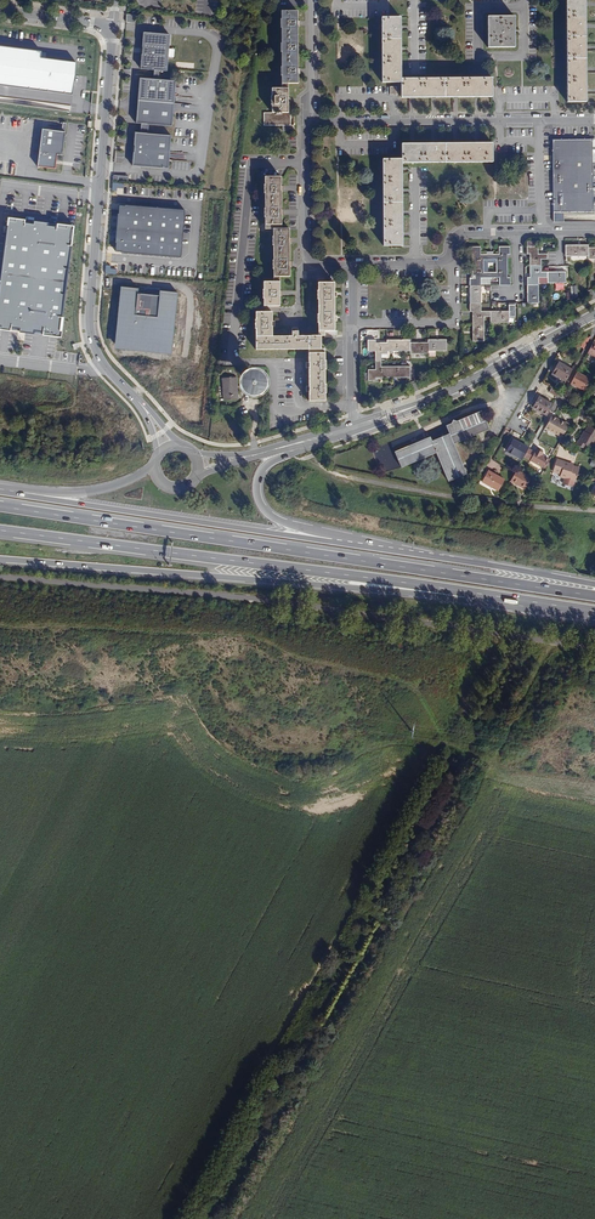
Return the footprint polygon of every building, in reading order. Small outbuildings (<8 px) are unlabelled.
[(567,102),(586,102),(585,0),(566,0),(567,102)] [(298,83),(298,74),(298,69),(297,51),(297,45),(297,26),(297,21),(297,12),(281,12),(281,19),(280,20),(281,28),(282,28),(281,44),(281,52),(282,52),(282,67),(281,68),(281,75),(282,76),(282,88),(272,89),(272,96),(271,97),(271,105),(271,113),(264,113),(264,126),(282,126),(282,131),(289,131),(289,125),(291,126),(291,113),(288,113),(288,103),(288,98),(288,83),(298,83)] [(400,17),(381,17),(382,82),(401,82),(401,98),(491,97),(491,78),(401,78),(400,17)] [(514,17),(488,17),(488,48),(514,47),(514,17)] [(169,36),(143,34),(140,70),(154,71),(153,81),(139,80),(136,120),(173,123),(176,82),(159,81),(160,72),(167,73),(169,36)] [(0,41),(0,81),(73,91),(77,59),(41,54),(42,47),(0,41)] [(66,128),(43,126),(40,163),(58,165),(59,151),(64,152),(66,128)] [(174,134),(136,131),(133,165),(171,168),(174,134)] [(593,140),(552,141),(553,212),(553,220),(562,220),(562,212),(593,212),(593,140)] [(401,144),(401,159),(383,159),(383,246),(402,246),(402,163),(492,162),(492,143),(401,144)] [(279,296),(279,291),(279,277),(289,277),(289,267),(289,261),(289,243),(289,238),(289,229),(281,229),(281,215),(281,209),(281,191),(281,186),(281,177),(264,177),(265,184),(264,185),(264,193),(265,193),(265,209),(264,209),(264,217),(265,217),(265,228),(273,229),(273,237),(272,237),(272,245),(273,246),(273,260),(273,261),(273,269),(274,282),(263,282),(263,290),(263,298),(263,306),(280,306),(279,296)] [(112,183),(113,191),(124,191),(123,183),(112,183)] [(187,208),(120,202),(115,249),(183,256),(187,208)] [(15,215),(0,318),(0,325),(61,333),(77,224),(15,215)] [(565,246),(565,256),(588,256),(588,259),(594,259),(594,248),(588,248),(588,245),(565,246)] [(538,247),(527,246),(527,254),(530,254),(530,277),(527,277),(527,303),(538,303),(538,283),(566,283),(565,272),(541,272),(541,259),(547,259),(547,254),(538,254),(538,247)] [(510,255),(510,247),(499,247),(499,254),(493,254),(486,254),(480,254),(481,247),(469,247),(469,255),(472,255),(472,278),(470,278),(470,312),(472,312),(473,341),(484,341),(484,317),(490,317),(490,323),(508,322),(508,317),(515,317),(515,305),(508,305),(508,311),(481,311),(481,285),(490,285),(490,278),(499,278),(499,285),(510,285),(510,278),(507,278),(507,255),(510,255)] [(493,263),(493,260),(484,260),(484,272),(488,272),(488,263),(493,263)] [(111,269),(111,265),(106,265),(106,274),(117,274),(117,269),(111,269)] [(334,330),(334,321),(334,315),(334,297),(334,292),(334,282),(318,283),(318,290),(317,291),(317,299),(318,299),(318,314),(317,314),(317,323),(318,323),(318,336),(298,336),(298,331),(292,331),(292,336),(272,336),(272,326),(272,321),(272,312),(256,312),(256,320),(255,320),(255,328),(256,328),(256,349),(308,349),(309,362),(309,368),(309,386),(309,392),(309,401),(325,401),(325,393),(326,393),(325,385),(325,369),(325,361),(324,361),(324,349),(321,349),(320,336),(324,336),(324,338),(335,337),(335,330),(334,330)] [(140,287),(121,286),(115,350),(176,356),(182,292),(161,290),(162,296),(139,294),(140,287)] [(446,351),(446,340),(428,340),(428,342),(410,343),(410,340),(387,340),(387,343),(376,343),(376,340),(368,340),(368,351),(375,352),(375,369),(368,370),(368,381),(376,381),(376,378),(410,378),(410,366),(381,366),(381,354),(388,354),(388,352),(410,351),(410,354),(428,354),(429,351),(446,351)] [(566,382),(572,370),(558,362),(552,374),(566,382)] [(590,380),(577,372),(571,383),(584,391),(590,380)] [(238,399),(236,377),(222,379),(224,400),(238,399)] [(259,384),(259,383),(259,382),(258,381),(258,380),(257,379),(256,378),(255,377),(254,377),(253,377),(252,377),(251,377),(250,378),(249,378),(248,379),(248,380),(248,381),(247,382),(247,383),(248,384),(248,385),(249,386),(249,387),(250,388),(251,388),(252,388),(253,388),(254,388),(255,388),(256,387),(257,387),(258,386),(258,385),(259,384)] [(173,381),(172,389),(182,390),(183,383),(173,381)] [(559,392),(552,388),(550,392),(557,396),(559,392)] [(547,416),(553,404),(539,397),(533,408),(547,416)] [(401,468),(436,453),(448,481),(467,474),(454,444),(489,429),(481,411),(457,422),(453,420),(452,423),(446,426),(450,434),(432,441),(430,437),(395,452),(401,468)] [(545,428),(562,437),(569,424),(565,422),(564,423),(552,416),(545,428)] [(594,441),(594,429),(588,426),(585,432),(584,434),(583,434),(579,440),(578,440),(576,444),(585,449),(587,445),(592,447),(594,441)] [(522,460),(524,456),(529,448),(513,440),(507,451),(522,460)] [(524,456),(545,469),(550,460),(542,455),(543,453),(536,449),(535,451),(529,448),(524,456)] [(557,460),(553,472),(560,475),(559,477),(575,482),(580,468),(574,467),(569,465),(570,464),(557,460)] [(516,470),(510,481),(525,489),(531,478),(516,470)] [(504,480),(488,471),(482,482),(498,491),(504,480)]
